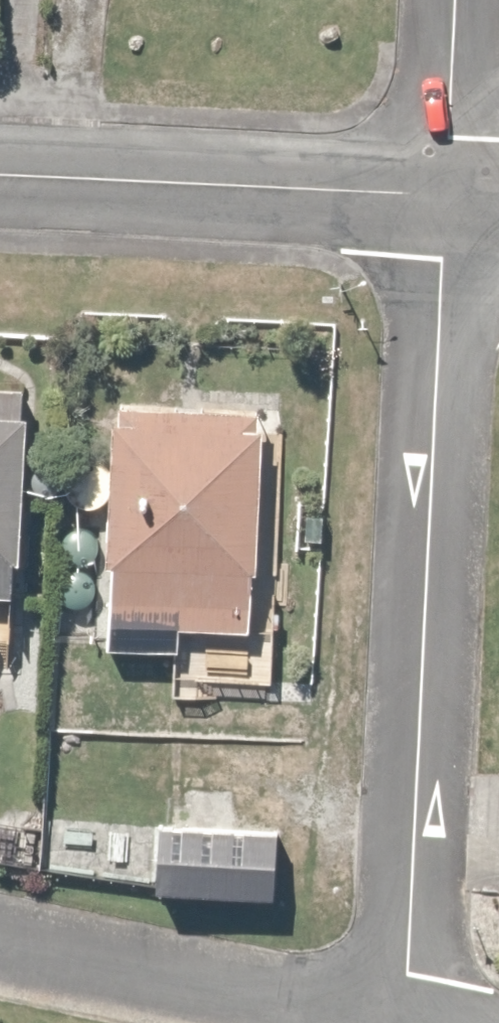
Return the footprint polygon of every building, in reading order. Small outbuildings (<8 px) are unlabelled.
[(0,385),(0,638),(31,638),(31,574),(41,574),(42,386),(0,385)] [(281,399),(119,400),(121,658),(196,657),(196,623),(282,622),(281,399)] [(183,837),(182,896),(291,898),(292,839),(183,837)]
